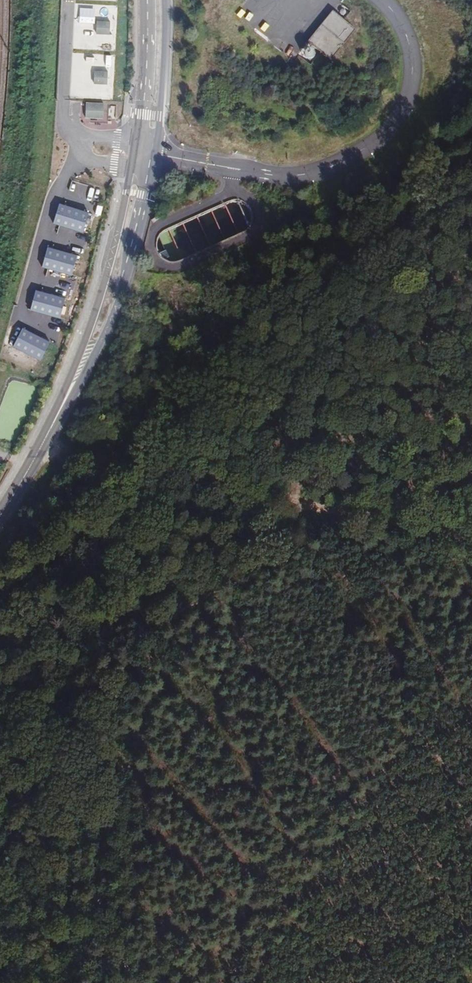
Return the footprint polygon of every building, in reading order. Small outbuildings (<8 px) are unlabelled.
[(100,4),(97,13),(110,16),(112,7),(100,4)] [(330,11),(305,42),(328,60),(353,29),(330,11)] [(110,20),(97,20),(97,33),(110,34),(110,20)] [(300,54),(304,62),(312,57),(307,49),(300,54)] [(106,63),(107,55),(90,55),(90,63),(106,63)] [(107,71),(95,70),(94,84),(107,84),(107,71)] [(104,103),(86,102),(85,118),(103,118),(104,103)] [(70,208),(59,205),(54,224),(86,233),(91,214),(81,211),(70,208)] [(57,250),(47,248),(42,268),(73,276),(78,255),(67,253),(57,250)] [(51,295),(36,291),(31,310),(61,319),(66,299),(51,295)] [(36,336),(22,330),(13,349),(41,362),(50,343),(36,336)]
